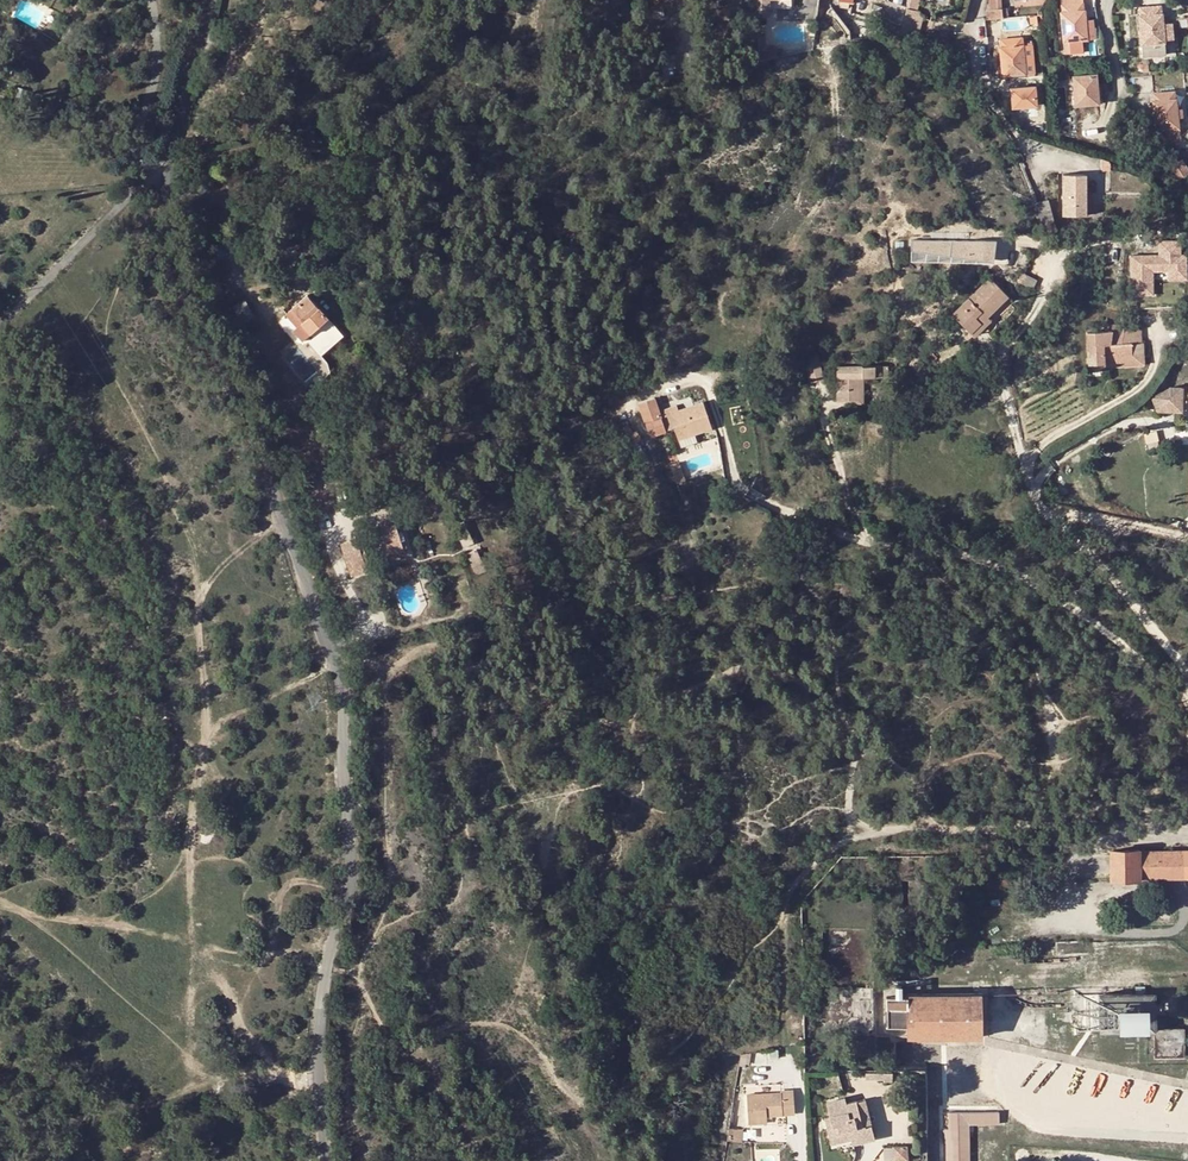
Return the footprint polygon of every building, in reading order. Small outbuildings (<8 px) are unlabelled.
[(755,9),(755,13),(756,17),(768,16),(768,0),(755,0),(755,9)] [(839,7),(853,9),(854,0),(840,0),(839,7)] [(914,0),(910,0),(907,15),(917,14),(917,10),(919,1),(914,0)] [(987,10),(1001,10),(1001,0),(989,0),(987,10)] [(1086,21),(1085,11),(1083,12),(1082,0),(1061,0),(1062,13),(1061,13),(1065,55),(1082,53),(1081,40),(1087,40),(1086,21)] [(651,8),(653,13),(664,10),(662,5),(651,8)] [(1165,55),(1164,41),(1163,24),(1162,14),(1160,13),(1160,6),(1139,7),(1139,15),(1138,15),(1142,57),(1165,55)] [(1172,24),(1163,24),(1164,41),(1173,40),(1172,24)] [(1025,64),(1024,48),(1023,46),(1021,46),(1021,38),(1000,40),(1001,47),(1000,48),(1002,77),(1026,75),(1025,64)] [(1032,47),(1024,48),(1025,64),(1033,63),(1032,47)] [(1072,76),(1074,107),(1099,105),(1096,74),(1072,76)] [(1010,89),(1012,108),(1036,106),(1034,87),(1010,89)] [(1178,120),(1176,109),(1175,99),(1174,98),(1174,92),(1153,94),(1154,101),(1152,101),(1155,131),(1166,130),(1167,142),(1179,141),(1178,120)] [(1102,171),(1110,171),(1109,161),(1101,159),(1102,171)] [(1169,168),(1178,182),(1187,175),(1187,169),(1182,160),(1169,168)] [(1062,175),(1063,217),(1086,217),(1085,175),(1062,175)] [(1131,256),(1134,295),(1156,293),(1155,279),(1148,279),(1148,271),(1155,270),(1169,269),(1175,269),(1176,287),(1187,286),(1187,267),(1187,261),(1182,261),(1181,238),(1159,240),(1160,254),(1131,256)] [(996,240),(910,241),(910,252),(993,262),(996,240)] [(952,315),(971,334),(987,317),(1008,297),(990,278),(952,315)] [(287,315),(293,322),(298,317),(302,322),(301,323),(311,334),(328,319),(306,295),(287,315)] [(233,306),(244,323),(254,316),(243,300),(233,306)] [(298,317),(293,322),(298,327),(301,323),(302,322),(298,317)] [(987,317),(971,334),(974,338),(991,322),(987,317)] [(311,334),(306,339),(322,355),(343,336),(328,319),(311,334)] [(1103,346),(1131,344),(1130,327),(1112,325),(1111,331),(1108,332),(1104,332),(1087,333),(1088,368),(1104,367),(1103,365),(1103,357),(1103,346)] [(1140,327),(1130,327),(1131,344),(1141,343),(1140,327)] [(1131,344),(1132,356),(1144,355),(1143,343),(1141,343),(1131,344)] [(1103,346),(1103,357),(1132,356),(1131,344),(1103,346)] [(805,357),(810,383),(823,380),(818,355),(805,357)] [(1103,357),(1103,365),(1132,365),(1132,356),(1103,357)] [(837,367),(837,401),(849,402),(849,411),(863,411),(863,378),(888,378),(889,366),(837,367)] [(1152,396),(1158,410),(1181,410),(1181,409),(1187,409),(1187,402),(1187,388),(1172,388),(1152,396)] [(652,399),(636,405),(649,438),(672,430),(677,441),(710,428),(701,402),(693,405),(693,410),(689,411),(679,413),(678,411),(676,405),(657,413),(652,399)] [(627,426),(622,430),(626,438),(632,434),(627,426)] [(632,434),(626,438),(632,447),(640,442),(635,433),(632,434)] [(678,464),(670,467),(673,474),(680,471),(678,464)] [(685,482),(680,471),(673,474),(677,485),(685,482)] [(502,514),(509,526),(516,522),(508,510),(502,514)] [(453,527),(464,549),(473,544),(463,522),(453,527)] [(396,524),(370,532),(371,534),(355,539),(341,544),(349,570),(365,565),(361,552),(374,547),(377,559),(404,551),(396,524)] [(355,534),(355,539),(371,534),(370,532),(370,530),(355,534)] [(512,540),(524,560),(532,555),(520,535),(512,540)] [(466,554),(476,575),(486,570),(476,550),(466,554)] [(349,570),(351,576),(367,571),(365,565),(349,570)] [(1187,878),(1187,851),(1141,851),(1141,850),(1124,851),(1113,851),(1114,865),(1114,880),(1141,880),(1141,878),(1158,878),(1187,878)] [(886,873),(886,861),(871,861),(872,874),(886,873)] [(925,961),(926,962),(927,963),(929,963),(931,963),(933,962),(934,960),(936,958),(936,956),(936,955),(935,953),(934,951),(932,950),(930,949),(928,949),(926,950),(924,951),(923,953),(922,955),(922,957),(923,960),(925,961)] [(1121,1032),(1154,1031),(1154,1029),(1153,992),(1143,992),(1133,992),(1097,993),(1098,1033),(1104,1032),(1121,1032)] [(908,997),(888,997),(887,1024),(906,1024),(906,1037),(981,1036),(981,994),(970,994),(908,995),(908,997)] [(1154,1029),(1154,1031),(1154,1058),(1185,1057),(1184,1028),(1154,1029)] [(781,1094),(747,1096),(749,1125),(767,1124),(767,1120),(767,1116),(774,1116),(794,1114),(793,1090),(781,1091),(781,1094)] [(834,1091),(835,1104),(836,1113),(828,1113),(829,1125),(851,1124),(851,1132),(851,1137),(875,1135),(875,1122),(865,1122),(863,1095),(853,1096),(853,1090),(834,1091)] [(873,1095),(863,1095),(865,1122),(875,1122),(873,1095)] [(835,1104),(828,1105),(828,1113),(836,1113),(835,1104)] [(971,1124),(1000,1123),(1000,1110),(950,1111),(950,1128),(945,1129),(945,1143),(948,1143),(948,1160),(972,1160),(971,1124)] [(851,1124),(829,1125),(830,1133),(851,1132),(851,1124)] [(742,1131),(729,1129),(727,1141),(740,1143),(742,1131)] [(892,1148),(891,1160),(893,1160),(904,1160),(905,1149),(892,1148)]
